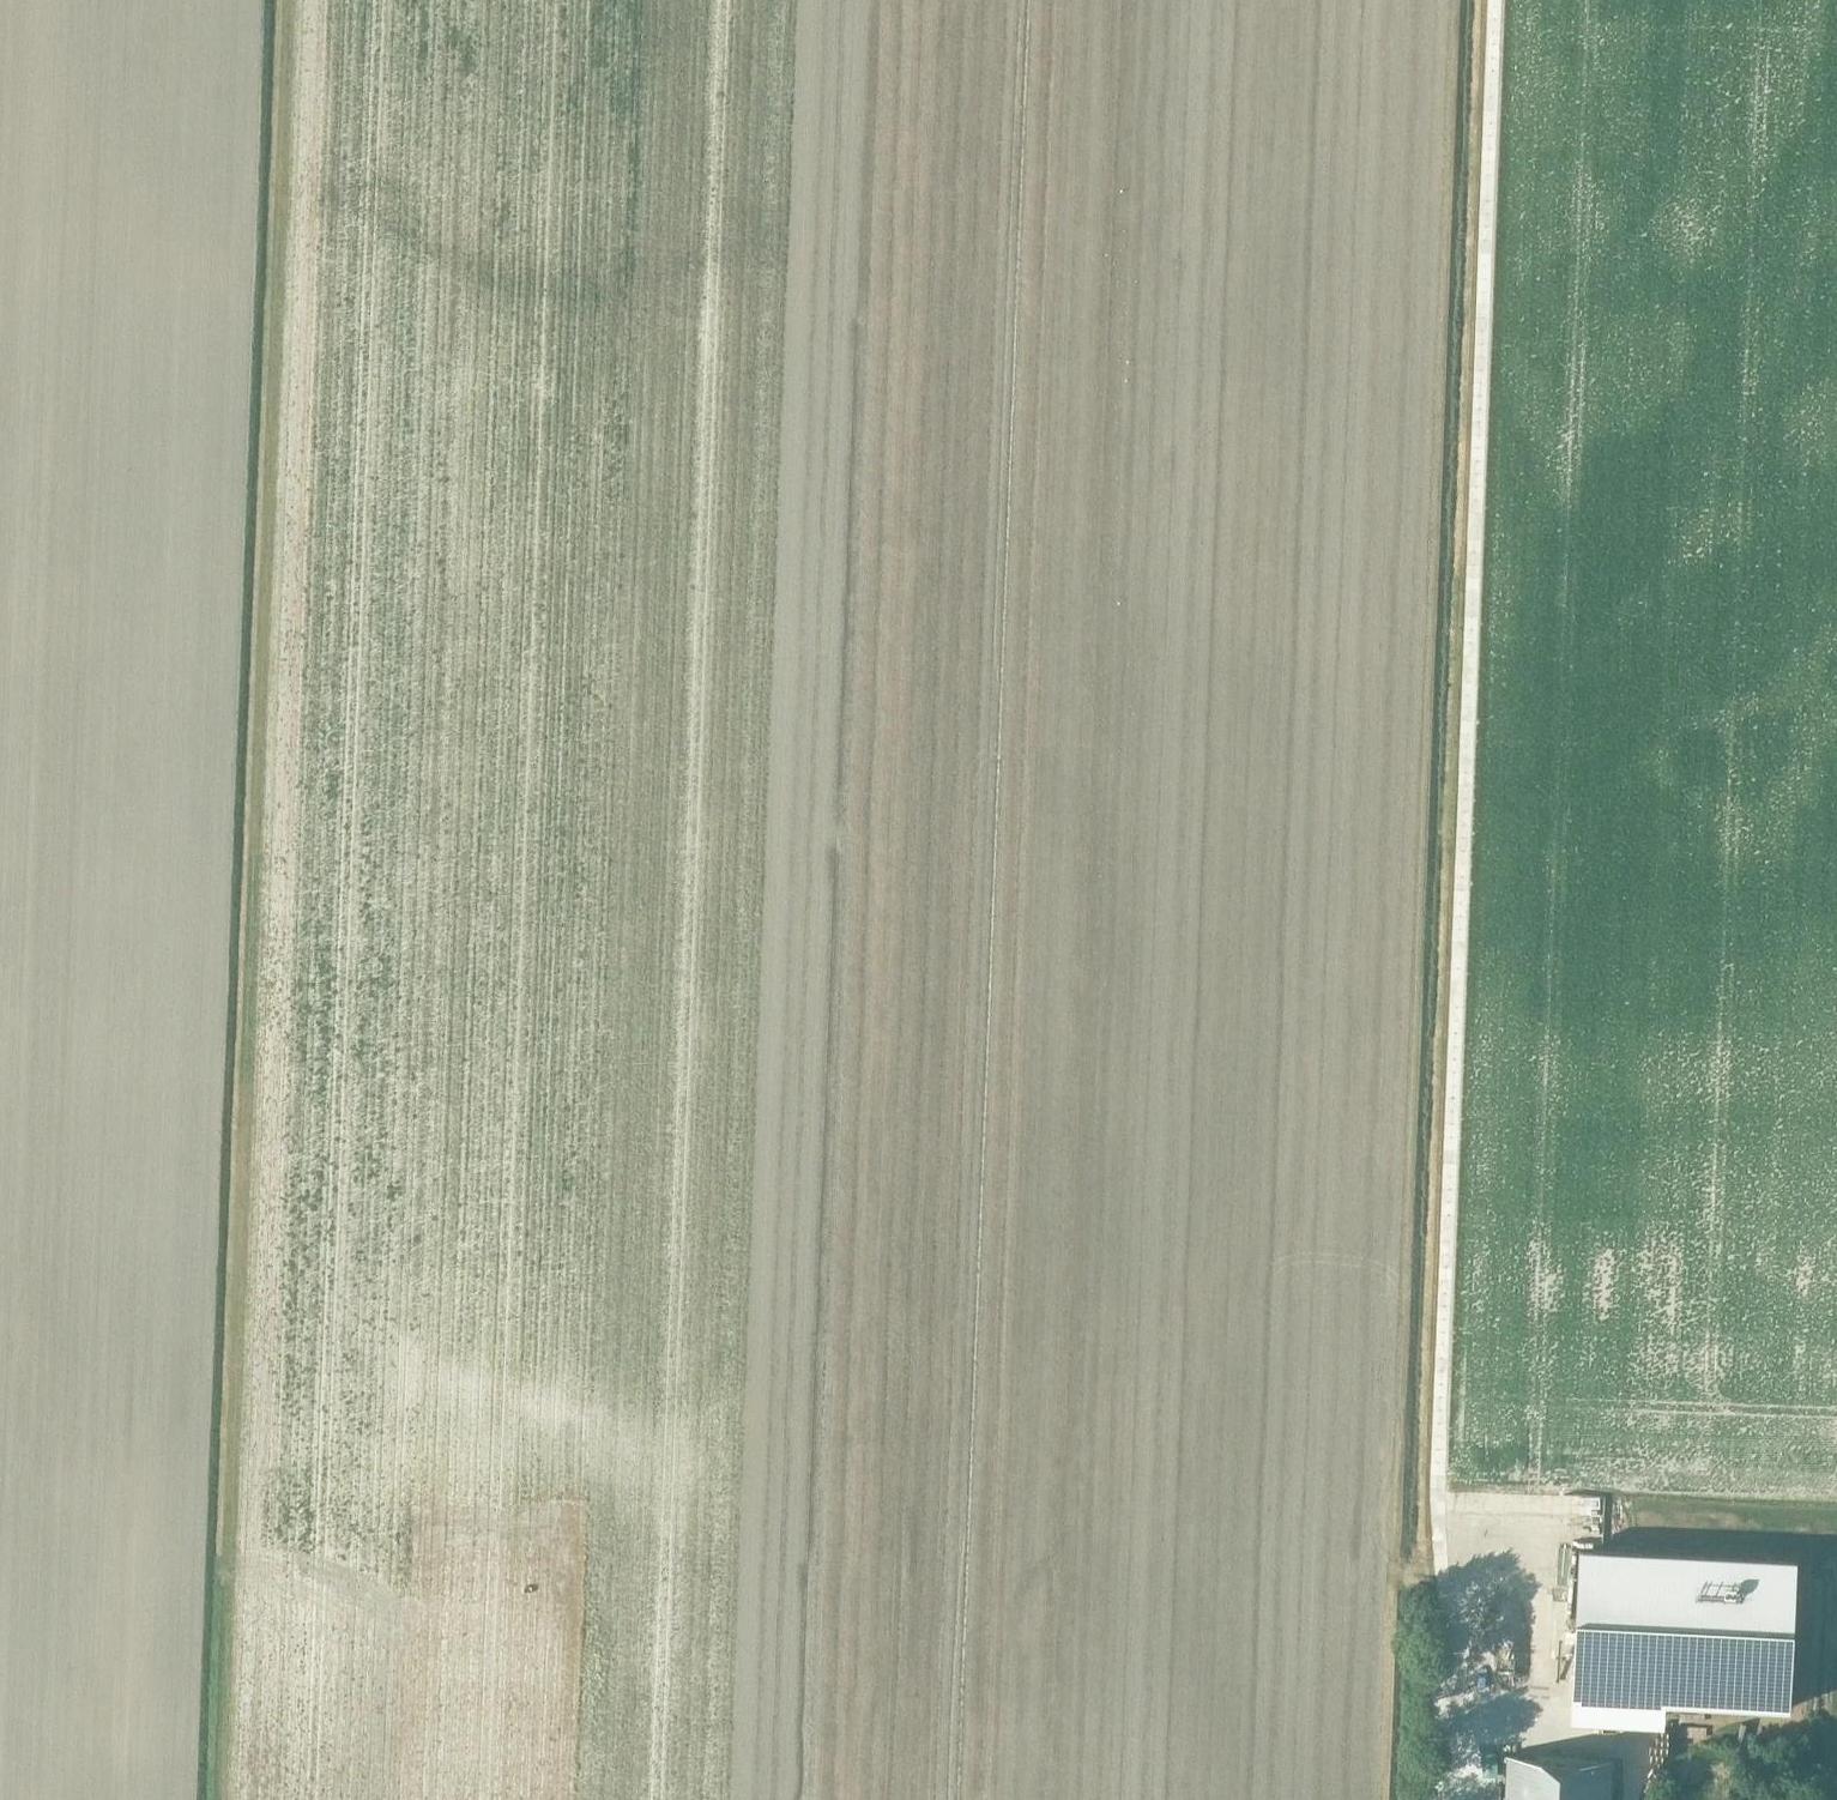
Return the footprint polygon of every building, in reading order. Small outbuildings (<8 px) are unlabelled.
[(1572,1697),(1790,1707),(1797,1563),(1579,1552),(1572,1697)] [(1616,1761),(1619,1761),(1619,1759),(1509,1754),(1508,1756),(1511,1756),(1509,1799),(1614,1799),(1616,1761)]
